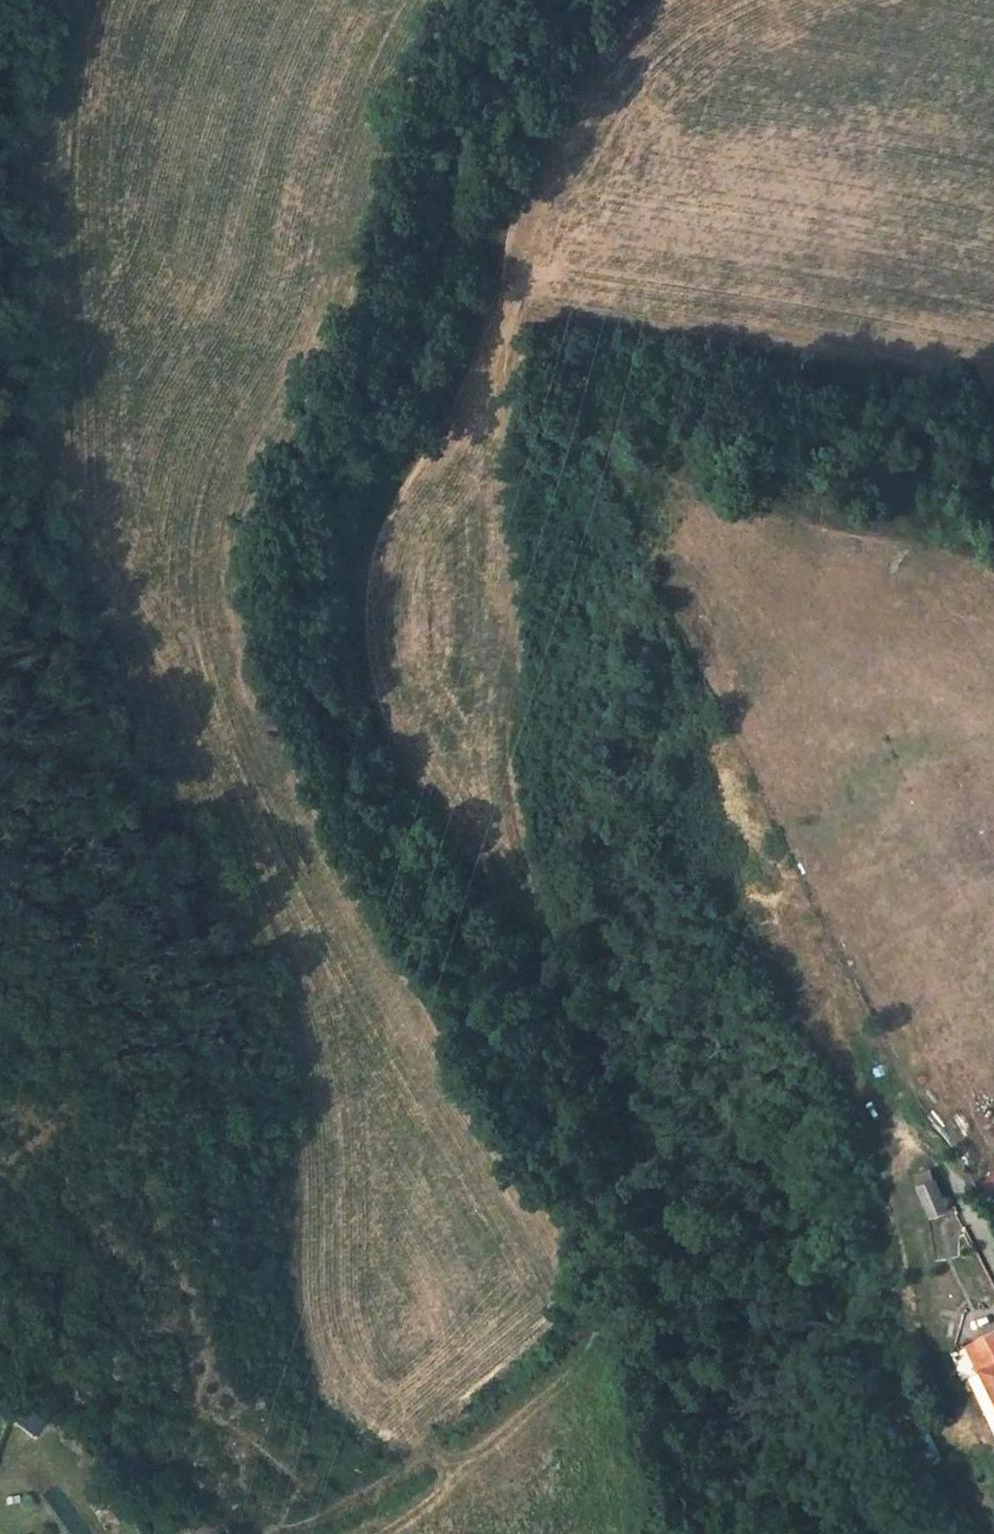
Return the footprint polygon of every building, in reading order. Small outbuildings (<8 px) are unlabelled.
[(934,1167),(914,1175),(933,1220),(953,1212),(934,1167)] [(993,1410),(993,1323),(977,1331),(990,1359),(972,1367),(993,1410)] [(27,1409),(16,1423),(33,1436),(44,1422),(27,1409)]
